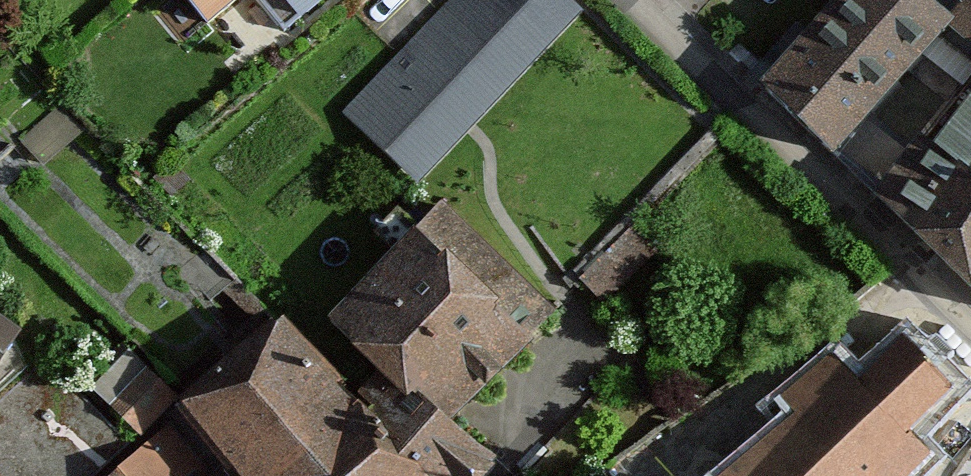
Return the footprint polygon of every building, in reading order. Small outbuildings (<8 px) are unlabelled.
[(214,25),(244,0),(193,0),(214,25)] [(286,33),(326,0),(258,0),(286,33)] [(350,111),(426,184),(582,23),(558,0),(457,0),(350,111)] [(799,50),(876,120),(926,62),(965,90),(970,82),(970,66),(940,42),(950,26),(920,0),(843,0),(799,50)] [(952,33),(970,50),(970,9),(952,33)] [(799,50),(767,87),(837,163),(876,120),(799,50)] [(970,180),(970,107),(934,153),(970,180)] [(970,290),(970,180),(934,153),(919,142),(875,200),(970,290)] [(389,372),(453,428),(556,319),(446,214),(424,237),(401,216),(382,236),(401,254),(335,324),(389,372)] [(37,376),(28,344),(0,326),(0,409),(37,376)] [(358,405),(282,327),(178,411),(228,475),(229,475),(426,475),(358,405)] [(748,475),(923,475),(936,463),(917,443),(959,401),(905,348),(863,390),(839,366),(788,417),(798,427),(748,475)] [(93,394),(140,440),(177,403),(130,357),(93,394)] [(37,376),(0,409),(0,475),(84,475),(97,464),(106,473),(132,447),(51,365),(37,376)] [(426,475),(483,475),(494,464),(453,428),(389,372),(358,405),(426,475)] [(124,475),(209,475),(170,434),(124,475)]
